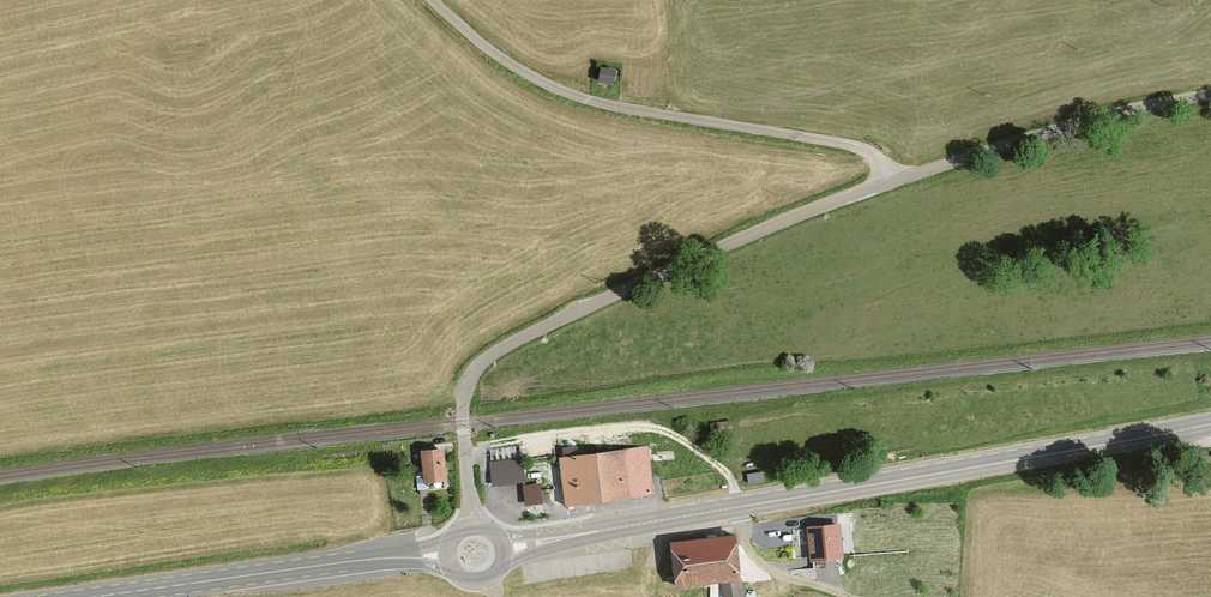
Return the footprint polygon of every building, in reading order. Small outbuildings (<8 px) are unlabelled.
[(601,79),(619,82),(622,66),(603,63),(601,79)] [(425,452),(424,452),(427,471),(429,487),(445,485),(444,478),(445,478),(441,450),(435,451),(435,449),(435,447),(425,448),(425,452)] [(649,447),(565,457),(570,502),(654,492),(649,447)] [(494,483),(527,479),(524,454),(491,458),(494,483)] [(764,469),(749,472),(751,480),(766,477),(764,469)] [(429,487),(427,471),(417,472),(419,489),(429,488),(429,487)] [(527,502),(545,500),(543,480),(525,482),(527,502)] [(839,515),(804,519),(808,556),(825,554),(842,553),(839,515)] [(739,527),(670,535),(676,582),(745,573),(739,527)]
